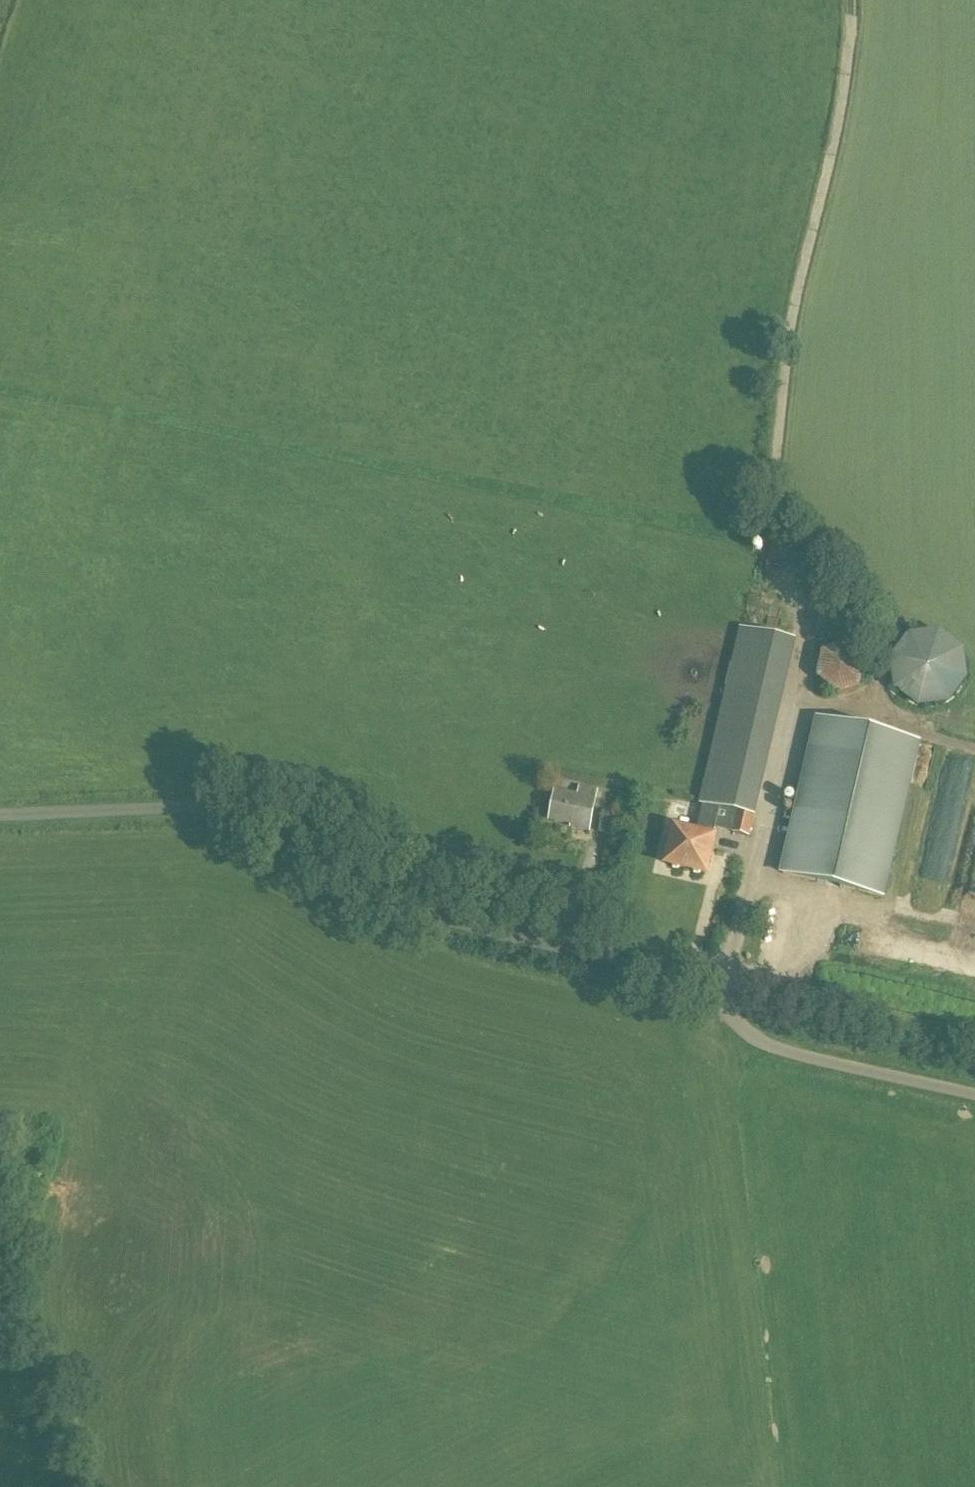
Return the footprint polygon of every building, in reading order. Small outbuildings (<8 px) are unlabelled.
[(908,635),(889,659),(894,691),(919,709),(949,705),(968,680),(964,650),(939,631),(908,635)] [(836,694),(861,686),(866,661),(846,643),(822,652),(816,677),(836,694)] [(883,898),(915,742),(819,720),(783,875),(883,898)] [(713,837),(720,808),(738,812),(733,834),(750,837),(762,784),(709,773),(696,832),(673,827),(664,867),(707,877),(716,837),(713,837)] [(590,832),(598,792),(580,788),(578,795),(555,791),(549,822),(576,827),(576,829),(590,832)] [(612,836),(616,814),(603,812),(599,833),(612,836)]
